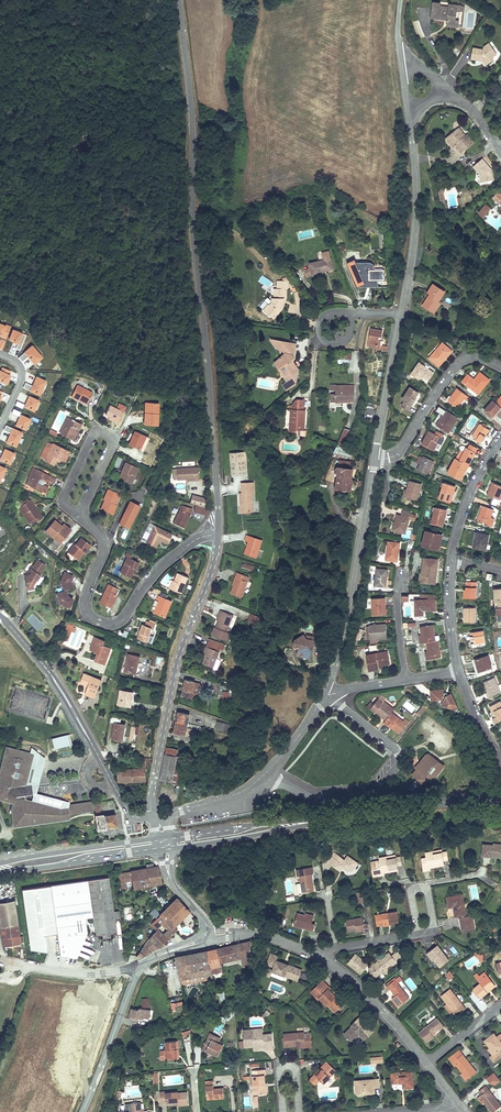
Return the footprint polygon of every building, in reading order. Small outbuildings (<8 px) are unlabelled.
[(450,7),(450,5),(442,4),(440,19),(456,22),(455,27),(467,29),(468,24),(465,23),(466,14),(468,14),(469,8),(459,6),(459,8),(458,12),(449,11),(450,7)] [(494,68),(500,56),(500,55),(500,51),(497,45),(492,48),(491,52),(481,49),(478,61),(488,64),(490,61),(492,61),(491,65),(492,65),(494,68)] [(467,127),(458,133),(461,136),(460,139),(457,141),(461,146),(464,144),(469,151),(481,141),(475,133),(472,135),(470,134),(471,132),(467,127)] [(482,166),(489,174),(489,175),(491,184),(500,181),(500,169),(500,168),(492,158),(482,166)] [(495,204),(487,213),(491,217),(499,208),(495,204)] [(324,263),(313,267),(314,271),(317,279),(326,275),(326,274),(335,271),(337,270),(334,260),(333,260),(331,253),(325,255),(327,262),(324,263)] [(364,270),(364,267),(350,265),(360,291),(380,295),(381,287),(384,288),(386,278),(378,276),(377,275),(377,273),(376,272),(376,270),(375,269),(370,267),(367,268),(365,270),(364,270)] [(317,279),(314,271),(307,273),(310,281),(317,279)] [(259,280),(268,287),(272,282),(262,275),(259,280)] [(272,297),(266,305),(271,309),(274,305),(280,310),(284,305),(289,297),(288,287),(291,287),(291,278),(280,278),(280,286),(277,286),(277,292),(275,295),(276,297),(274,299),(272,297)] [(451,298),(441,290),(434,298),(435,300),(426,310),(436,319),(445,309),(443,308),(451,298)] [(280,310),(274,305),(271,309),(277,314),(280,310)] [(1,335),(1,336),(6,338),(10,327),(5,325),(5,326),(0,324),(0,335),(1,335)] [(18,344),(16,349),(20,350),(26,335),(13,330),(9,339),(14,341),(13,342),(18,344)] [(385,357),(386,350),(381,349),(383,333),(371,331),(368,350),(372,351),(372,355),(385,357)] [(305,344),(275,340),(279,350),(280,350),(282,355),(284,354),(286,358),(285,360),(282,360),(281,362),(279,368),(290,373),(293,377),(283,385),(288,391),(296,384),(299,373),(298,371),(294,365),(296,361),(299,352),(297,347),(297,346),(305,344)] [(438,341),(426,357),(437,365),(441,359),(439,358),(442,354),(444,356),(449,349),(438,341)] [(42,357),(32,346),(19,358),(22,362),(28,357),(34,364),(42,357)] [(416,362),(408,374),(415,379),(419,374),(426,379),(431,372),(416,362)] [(3,367),(1,371),(0,371),(0,381),(7,384),(10,375),(9,375),(11,371),(3,367)] [(473,377),(466,372),(460,379),(476,391),(487,378),(478,370),(473,377)] [(39,395),(46,381),(37,377),(32,386),(26,383),(23,388),(39,395)] [(357,381),(337,380),(337,389),(336,393),(336,401),(356,401),(357,381)] [(88,392),(73,386),(69,396),(83,402),(88,392)] [(404,401),(402,406),(409,410),(412,405),(410,404),(417,391),(408,386),(401,399),(404,401)] [(464,393),(454,387),(445,400),(455,406),(464,393)] [(39,400),(29,396),(24,407),(34,411),(39,400)] [(306,407),(307,397),(301,396),(296,400),(296,402),(296,406),(294,405),(291,428),(298,428),(298,426),(305,427),(307,407),(306,407)] [(495,401),(493,399),(483,410),(490,416),(500,405),(495,401)] [(441,412),(435,421),(446,428),(455,414),(436,403),(433,408),(441,412)] [(156,404),(144,404),(144,425),(156,425),(156,404)] [(122,412),(108,405),(103,415),(113,419),(112,421),(117,424),(122,412)] [(20,416),(16,425),(25,430),(29,421),(20,416)] [(65,417),(58,433),(69,439),(77,422),(65,417)] [(487,430),(478,424),(470,436),(480,442),(487,430)] [(22,432),(6,425),(4,430),(11,433),(6,442),(16,446),(22,432)] [(345,425),(340,441),(344,442),(351,427),(345,425)] [(441,435),(426,427),(419,441),(430,447),(435,439),(438,440),(441,435)] [(133,433),(127,445),(138,450),(144,438),(133,433)] [(37,457),(41,460),(50,464),(54,457),(61,461),(65,452),(48,445),(52,438),(47,436),(37,457)] [(147,439),(144,438),(138,450),(141,452),(147,439)] [(455,459),(467,465),(473,452),(467,448),(463,446),(461,445),(460,446),(459,448),(459,449),(460,450),(455,459)] [(10,464),(14,453),(5,449),(0,459),(10,464)] [(243,451),(228,452),(230,477),(245,475),(244,467),(243,451)] [(419,455),(412,471),(423,475),(429,460),(419,455)] [(338,469),(336,485),(349,487),(352,466),(350,465),(350,459),(339,457),(338,464),(337,464),(336,469),(338,469)] [(455,459),(455,458),(448,475),(461,480),(467,465),(455,459)] [(123,463),(118,473),(122,474),(118,481),(128,485),(136,468),(123,463)] [(198,466),(176,469),(177,479),(184,478),(193,478),(194,481),(199,480),(198,466)] [(27,480),(24,487),(34,491),(33,493),(39,495),(40,494),(44,495),(47,489),(43,488),(46,482),(52,484),(54,479),(35,470),(31,468),(27,478),(27,480)] [(401,498),(412,502),(418,484),(407,481),(404,490),(401,498)] [(255,482),(240,483),(240,493),(238,493),(239,504),(241,505),(241,513),(255,513),(253,492),(255,492),(255,482)] [(487,495),(500,500),(500,489),(500,488),(500,486),(491,482),(490,488),(487,495)] [(443,484),(438,499),(439,500),(450,503),(454,487),(443,484)] [(119,494),(108,489),(103,499),(105,500),(107,501),(103,510),(112,514),(116,505),(115,504),(119,494)] [(21,506),(19,507),(30,522),(36,517),(38,519),(42,517),(41,517),(37,511),(29,500),(28,501),(21,506)] [(130,501),(119,523),(127,527),(132,515),(134,516),(139,506),(130,501)] [(179,506),(171,524),(181,528),(189,510),(179,506)] [(204,509),(192,506),(190,513),(203,516),(204,509)] [(491,509),(482,506),(476,521),(486,524),(486,526),(487,526),(489,527),(492,518),(489,517),(491,509)] [(447,511),(436,507),(431,523),(442,527),(447,511)] [(397,519),(392,518),(389,531),(401,534),(405,519),(411,520),(412,516),(405,514),(399,513),(398,513),(397,519)] [(53,523),(45,533),(60,546),(69,536),(61,529),(53,523)] [(64,525),(61,529),(69,536),(72,532),(64,525)] [(169,535),(152,527),(145,544),(153,548),(156,540),(165,544),(169,535)] [(441,534),(424,530),(421,545),(434,548),(436,539),(440,540),(441,534)] [(487,535),(475,532),(472,549),(484,551),(487,535)] [(260,540),(245,536),(244,541),(248,542),(244,555),(255,558),(260,540)] [(66,555),(74,561),(81,553),(83,555),(90,548),(81,541),(75,548),(73,546),(66,555)] [(396,543),(385,541),(382,560),(393,562),(396,543)] [(83,555),(81,553),(74,561),(76,564),(83,555)] [(124,558),(116,573),(126,578),(130,571),(132,572),(136,564),(124,558)] [(424,568),(423,584),(435,585),(437,561),(423,559),(422,567),(424,568)] [(42,566),(36,560),(26,570),(27,572),(21,578),(21,586),(27,586),(27,583),(29,580),(31,580),(36,574),(35,573),(42,566)] [(189,576),(176,570),(168,587),(182,592),(189,576)] [(374,571),(373,589),(383,589),(384,571),(374,571)] [(69,577),(61,573),(58,578),(59,581),(57,581),(59,591),(52,593),(55,603),(57,602),(58,605),(63,608),(68,600),(63,597),(62,595),(60,596),(59,591),(67,589),(65,585),(67,584),(67,582),(69,577)] [(248,578),(235,573),(234,578),(235,579),(230,594),(240,598),(248,578)] [(467,589),(467,599),(476,599),(476,581),(467,581),(467,589)] [(117,591),(107,586),(104,591),(114,597),(117,591)] [(114,597),(104,591),(98,605),(108,610),(114,597)] [(153,613),(165,618),(172,600),(159,595),(156,600),(158,601),(153,613)] [(384,598),(371,598),(371,614),(384,614),(384,598)] [(412,600),(413,616),(421,615),(421,611),(434,611),(433,599),(412,600)] [(474,607),(462,608),(463,623),(474,623),(474,607)] [(213,628),(211,633),(229,641),(231,635),(228,633),(235,616),(221,611),(219,616),(220,616),(216,628),(213,628)] [(263,621),(254,617),(250,625),(260,629),(263,621)] [(148,641),(151,633),(152,633),(155,624),(147,621),(145,624),(143,623),(137,637),(148,641)] [(367,637),(367,642),(375,642),(374,638),(384,638),(383,624),(367,625),(367,637)] [(69,628),(62,626),(57,639),(64,641),(68,631),(71,633),(73,630),(69,628)] [(418,644),(425,643),(435,642),(432,626),(421,628),(421,635),(417,636),(418,644)] [(361,640),(365,630),(360,628),(357,638),(361,640)] [(482,631),(467,634),(471,650),(486,646),(482,631)] [(310,634),(305,633),(304,639),(298,637),(297,642),(302,644),(300,649),(299,653),(313,658),(315,652),(313,651),(313,649),(313,647),(313,645),(315,644),(318,643),(319,639),(310,636),(310,634)] [(105,641),(94,637),(89,650),(96,653),(94,660),(105,664),(111,647),(103,645),(105,641)] [(226,646),(208,639),(204,651),(206,652),(202,664),(214,669),(216,665),(222,650),(224,650),(226,646)] [(435,642),(425,643),(427,651),(422,652),(424,661),(440,658),(438,641),(435,642)] [(364,654),(367,671),(377,670),(376,666),(381,665),(388,664),(385,651),(364,654)] [(142,657),(130,655),(126,672),(138,675),(142,657)] [(488,655),(476,658),(480,671),(492,667),(488,655)] [(156,665),(165,666),(166,658),(157,657),(156,665)] [(79,684),(87,687),(84,695),(94,699),(101,679),(83,673),(79,684)] [(483,683),(489,698),(500,694),(495,679),(483,683)] [(200,700),(201,694),(201,695),(203,685),(197,684),(197,683),(188,681),(185,697),(200,700)] [(229,705),(230,689),(222,686),(221,696),(225,697),(224,705),(229,705)] [(444,688),(431,691),(433,701),(440,699),(441,702),(442,703),(445,705),(447,706),(453,705),(450,692),(445,693),(444,688)] [(130,700),(131,691),(119,690),(117,705),(132,707),(133,700),(130,700)] [(379,697),(375,701),(380,706),(382,705),(382,703),(384,701),(379,697)] [(403,728),(390,716),(392,713),(383,705),(382,705),(380,706),(375,701),(373,704),(368,709),(384,723),(382,725),(387,730),(389,729),(396,735),(403,728)] [(496,724),(500,722),(500,703),(490,707),(492,712),(495,711),(497,716),(494,718),(496,724)] [(428,712),(423,709),(416,718),(420,721),(428,712)] [(188,716),(179,715),(176,733),(185,735),(188,716)] [(127,724),(114,722),(111,740),(124,742),(127,724)] [(231,727),(219,725),(218,733),(229,736),(231,727)] [(69,734),(51,738),(53,749),(71,745),(69,734)] [(25,749),(8,745),(0,776),(0,796),(16,800),(14,809),(17,810),(19,823),(72,816),(71,811),(70,805),(63,806),(33,799),(27,798),(27,794),(35,792),(33,782),(28,783),(27,777),(27,774),(30,775),(33,763),(25,761),(28,750),(25,749)] [(47,757),(36,749),(25,747),(25,749),(28,750),(25,761),(33,763),(30,775),(27,774),(27,777),(28,783),(33,782),(35,792),(33,799),(63,806),(70,805),(70,803),(69,799),(39,791),(41,782),(47,757)] [(173,749),(166,747),(160,781),(175,783),(179,784),(184,757),(178,756),(178,754),(177,753),(177,749),(173,749)] [(416,769),(409,778),(419,787),(424,782),(428,786),(434,780),(441,770),(425,757),(415,768),(416,769)] [(151,762),(151,758),(140,758),(140,768),(118,769),(118,783),(147,782),(147,762),(151,762)] [(95,808),(94,799),(70,803),(70,805),(71,811),(95,808)] [(100,827),(119,824),(117,812),(98,814),(100,827)] [(500,851),(500,844),(491,843),(491,844),(482,842),(480,854),(491,856),(491,853),(500,855),(500,851)] [(340,868),(343,864),(346,865),(346,866),(346,867),(347,868),(349,868),(350,868),(351,868),(352,867),(353,866),(357,860),(348,853),(345,857),(342,856),(334,850),(326,862),(331,866),(333,864),(340,868)] [(433,854),(433,851),(425,852),(425,858),(427,866),(430,866),(430,869),(441,867),(441,864),(445,863),(444,861),(448,860),(447,852),(442,853),(433,854)] [(387,860),(387,857),(379,858),(379,861),(371,863),(373,877),(382,876),(381,871),(383,871),(383,874),(395,872),(395,869),(399,868),(398,866),(403,865),(401,857),(396,858),(387,860)] [(427,866),(425,858),(422,858),(424,871),(431,870),(430,869),(430,866),(427,866)] [(310,863),(294,865),(295,871),(298,871),(299,879),(300,888),(300,889),(311,887),(308,869),(311,869),(310,863)] [(158,866),(130,871),(133,891),(162,885),(158,866)] [(133,891),(130,871),(124,873),(123,868),(118,869),(122,893),(133,891)] [(113,912),(109,878),(50,886),(56,934),(59,955),(76,958),(86,933),(84,918),(92,917),(95,936),(101,935),(101,939),(110,938),(109,934),(116,933),(114,920),(120,919),(119,911),(113,912)] [(46,952),(44,935),(56,934),(50,886),(21,889),(29,950),(46,952)] [(470,887),(472,900),(478,899),(477,886),(470,887)] [(368,891),(357,893),(358,903),(370,901),(368,891)] [(466,915),(463,896),(448,898),(450,908),(454,907),(456,917),(461,916),(464,916),(466,915)] [(155,931),(147,940),(157,948),(162,945),(177,929),(174,926),(189,912),(176,897),(158,915),(158,916),(150,925),(155,931)] [(2,947),(20,944),(14,901),(0,903),(0,935),(2,947)] [(311,912),(302,909),(301,913),(293,911),(289,921),(311,928),(313,920),(309,919),(311,912)] [(396,909),(379,912),(381,923),(397,920),(396,909)] [(381,923),(379,912),(373,913),(375,926),(381,926),(381,923)] [(360,916),(342,918),(343,927),(351,926),(351,928),(361,927),(362,930),(366,929),(365,921),(361,921),(360,916)] [(462,919),(460,919),(462,931),(474,929),(472,917),(464,918),(462,919)] [(135,956),(138,958),(146,956),(157,948),(147,940),(135,956)] [(251,941),(217,948),(221,964),(241,959),(243,968),(256,965),(251,941)] [(438,945),(429,951),(441,967),(449,961),(438,945)] [(217,948),(207,950),(212,974),(222,972),(221,964),(217,948)] [(207,950),(175,957),(179,981),(212,975),(212,974),(207,950)] [(374,961),(369,961),(368,966),(365,967),(367,970),(366,974),(375,976),(380,972),(384,973),(385,967),(394,962),(398,962),(403,959),(396,950),(389,954),(388,954),(387,951),(374,961)] [(302,970),(277,961),(279,956),(270,953),(265,966),(268,967),(264,976),(269,978),(272,972),(297,982),(302,970)] [(364,963),(352,953),(345,961),(357,971),(364,963)] [(478,955),(475,957),(481,964),(484,962),(478,955)] [(453,977),(450,972),(445,976),(449,980),(453,977)] [(479,983),(487,976),(484,972),(479,976),(477,973),(473,976),(479,983)] [(493,984),(487,976),(479,983),(480,984),(473,989),(481,999),(487,993),(485,990),(493,984)] [(395,983),(392,979),(383,987),(387,992),(389,991),(393,996),(389,999),(395,1007),(407,998),(395,983)] [(322,982),(315,989),(320,993),(326,987),(322,982)] [(440,984),(430,992),(436,999),(441,1007),(445,1011),(455,1004),(440,984)] [(493,984),(485,990),(487,993),(496,987),(493,984)] [(325,1008),(329,1005),(337,1013),(343,1007),(338,1002),(340,1000),(336,996),(334,998),(328,992),(330,990),(326,987),(320,993),(315,989),(309,996),(317,1003),(319,1002),(325,1008)] [(148,1007),(149,998),(141,998),(141,1007),(148,1007)] [(441,1007),(436,999),(433,1002),(439,1009),(441,1007)] [(171,1003),(172,1011),(176,1010),(175,1006),(184,1004),(183,1001),(171,1003)] [(329,1005),(327,1007),(335,1015),(337,1013),(329,1005)] [(142,1012),(132,1014),(133,1021),(143,1020),(142,1012)] [(435,1024),(428,1015),(411,1026),(418,1036),(424,1032),(423,1030),(430,1025),(431,1026),(435,1024)] [(352,1028),(343,1036),(351,1044),(358,1036),(364,1041),(373,1032),(358,1018),(350,1027),(352,1028)] [(253,1033),(253,1030),(243,1031),(244,1047),(253,1047),(254,1049),(266,1048),(266,1050),(274,1049),(273,1036),(265,1036),(261,1037),(261,1033),(253,1033)] [(209,1033),(207,1037),(219,1043),(221,1038),(209,1033)] [(494,1033),(483,1041),(489,1048),(487,1049),(492,1055),(492,1056),(500,1050),(500,1049),(500,1034),(500,1033),(497,1036),(494,1033)] [(305,1034),(284,1036),(285,1049),(300,1047),(306,1047),(305,1036),(305,1034)] [(311,1036),(305,1036),(306,1047),(300,1047),(300,1050),(312,1049),(311,1036)] [(219,1043),(207,1037),(200,1051),(206,1053),(207,1051),(218,1057),(224,1045),(219,1043)] [(177,1046),(166,1047),(166,1055),(163,1055),(164,1057),(164,1064),(164,1065),(178,1064),(177,1055),(175,1055),(174,1051),(178,1050),(177,1046)] [(439,1057),(443,1061),(454,1053),(450,1048),(439,1057)] [(500,1050),(492,1056),(492,1055),(489,1057),(494,1064),(500,1059),(500,1051),(500,1050)] [(454,1053),(443,1061),(446,1066),(449,1064),(459,1077),(468,1070),(454,1053)] [(333,1075),(323,1065),(319,1069),(320,1071),(309,1082),(314,1087),(319,1082),(323,1086),(333,1075)] [(266,1068),(250,1070),(253,1095),(264,1094),(263,1083),(262,1073),(266,1073),(266,1068)] [(414,1072),(392,1074),(393,1084),(404,1084),(404,1089),(415,1088),(414,1072)] [(500,1081),(494,1073),(488,1077),(486,1079),(489,1083),(495,1085),(500,1081)] [(379,1080),(364,1082),(362,1086),(354,1087),(355,1096),(357,1097),(358,1097),(359,1098),(360,1098),(361,1098),(361,1097),(362,1097),(363,1096),(364,1095),(364,1094),(368,1093),(369,1095),(375,1094),(375,1089),(380,1089),(379,1080)] [(214,1086),(206,1087),(207,1099),(213,1098),(213,1100),(224,1099),(223,1089),(214,1089),(214,1086)] [(490,1111),(494,1111),(500,1106),(486,1086),(478,1092),(481,1095),(477,1098),(482,1105),(484,1103),(490,1111)] [(160,1092),(161,1103),(167,1103),(180,1102),(180,1105),(189,1104),(188,1094),(178,1094),(178,1093),(168,1093),(168,1092),(160,1092)]
